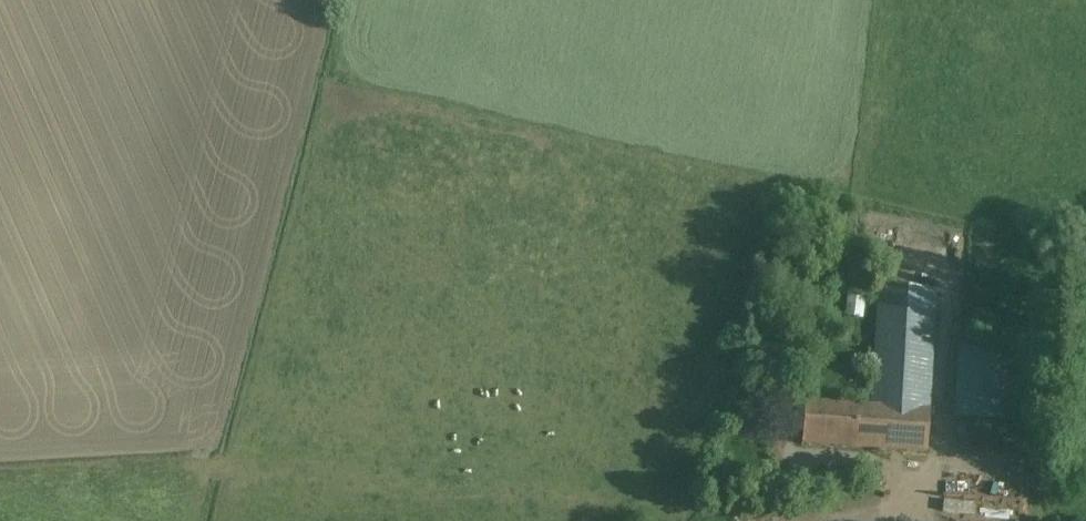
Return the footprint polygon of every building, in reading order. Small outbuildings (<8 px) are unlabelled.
[(800,449),(939,458),(950,294),(882,290),(875,405),(803,400),(800,449)] [(963,347),(962,417),(996,418),(998,348),(963,347)]
